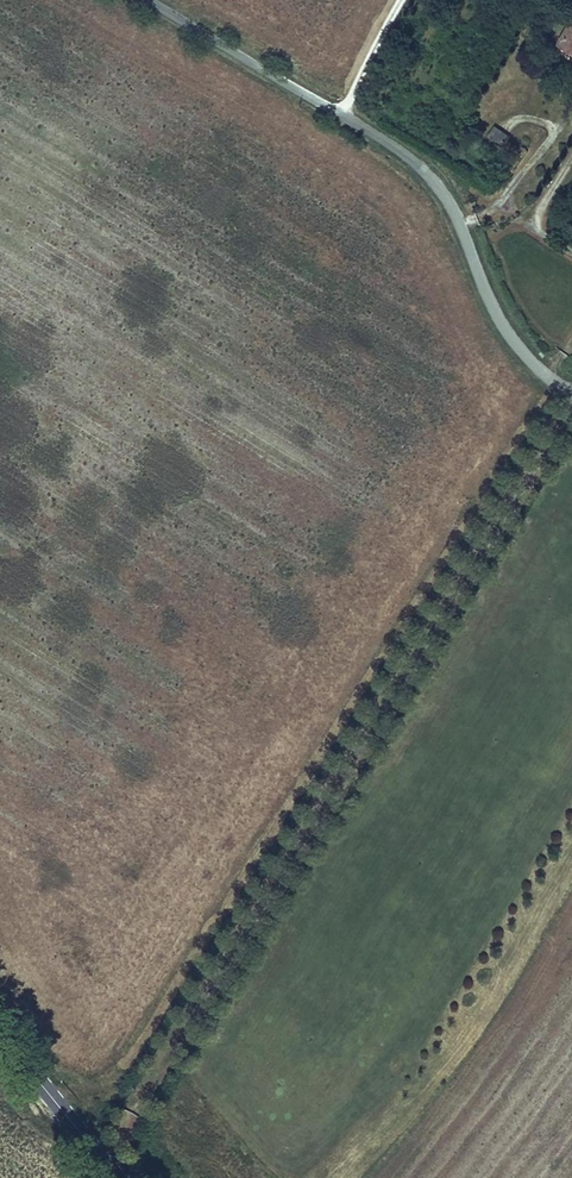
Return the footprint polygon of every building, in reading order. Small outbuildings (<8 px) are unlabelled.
[(561,45),(571,52),(571,24),(561,45)] [(512,137),(496,124),(487,136),(503,148),(512,137)]
